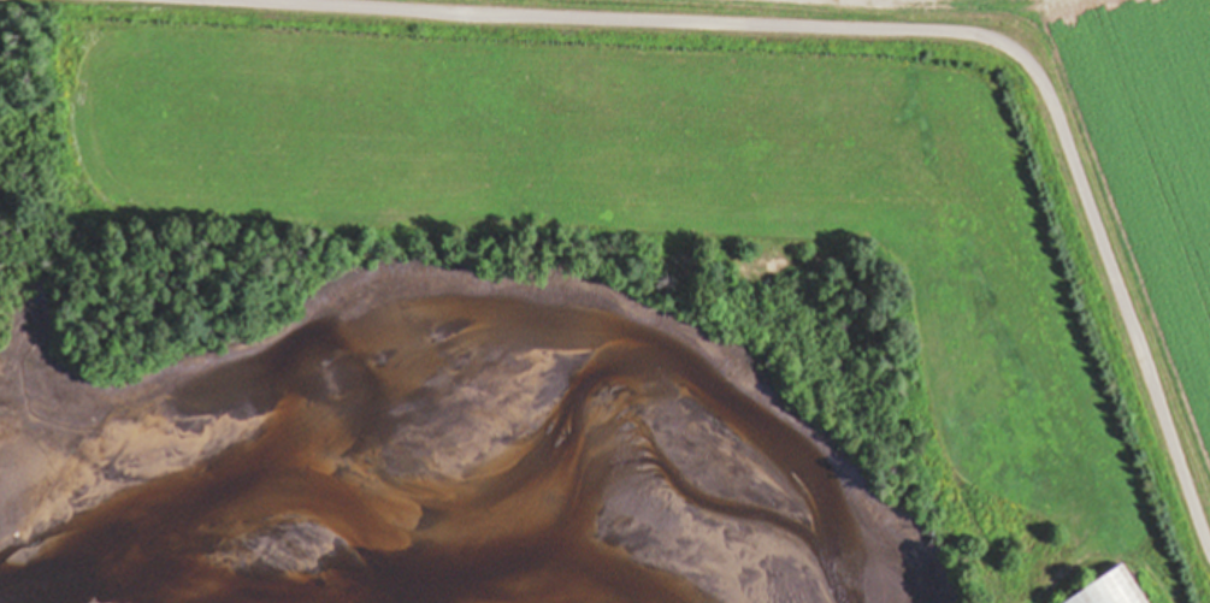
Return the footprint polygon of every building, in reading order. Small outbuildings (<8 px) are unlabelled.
[(1060,602),(1149,602),(1127,564),(1059,602),(1060,602)]
